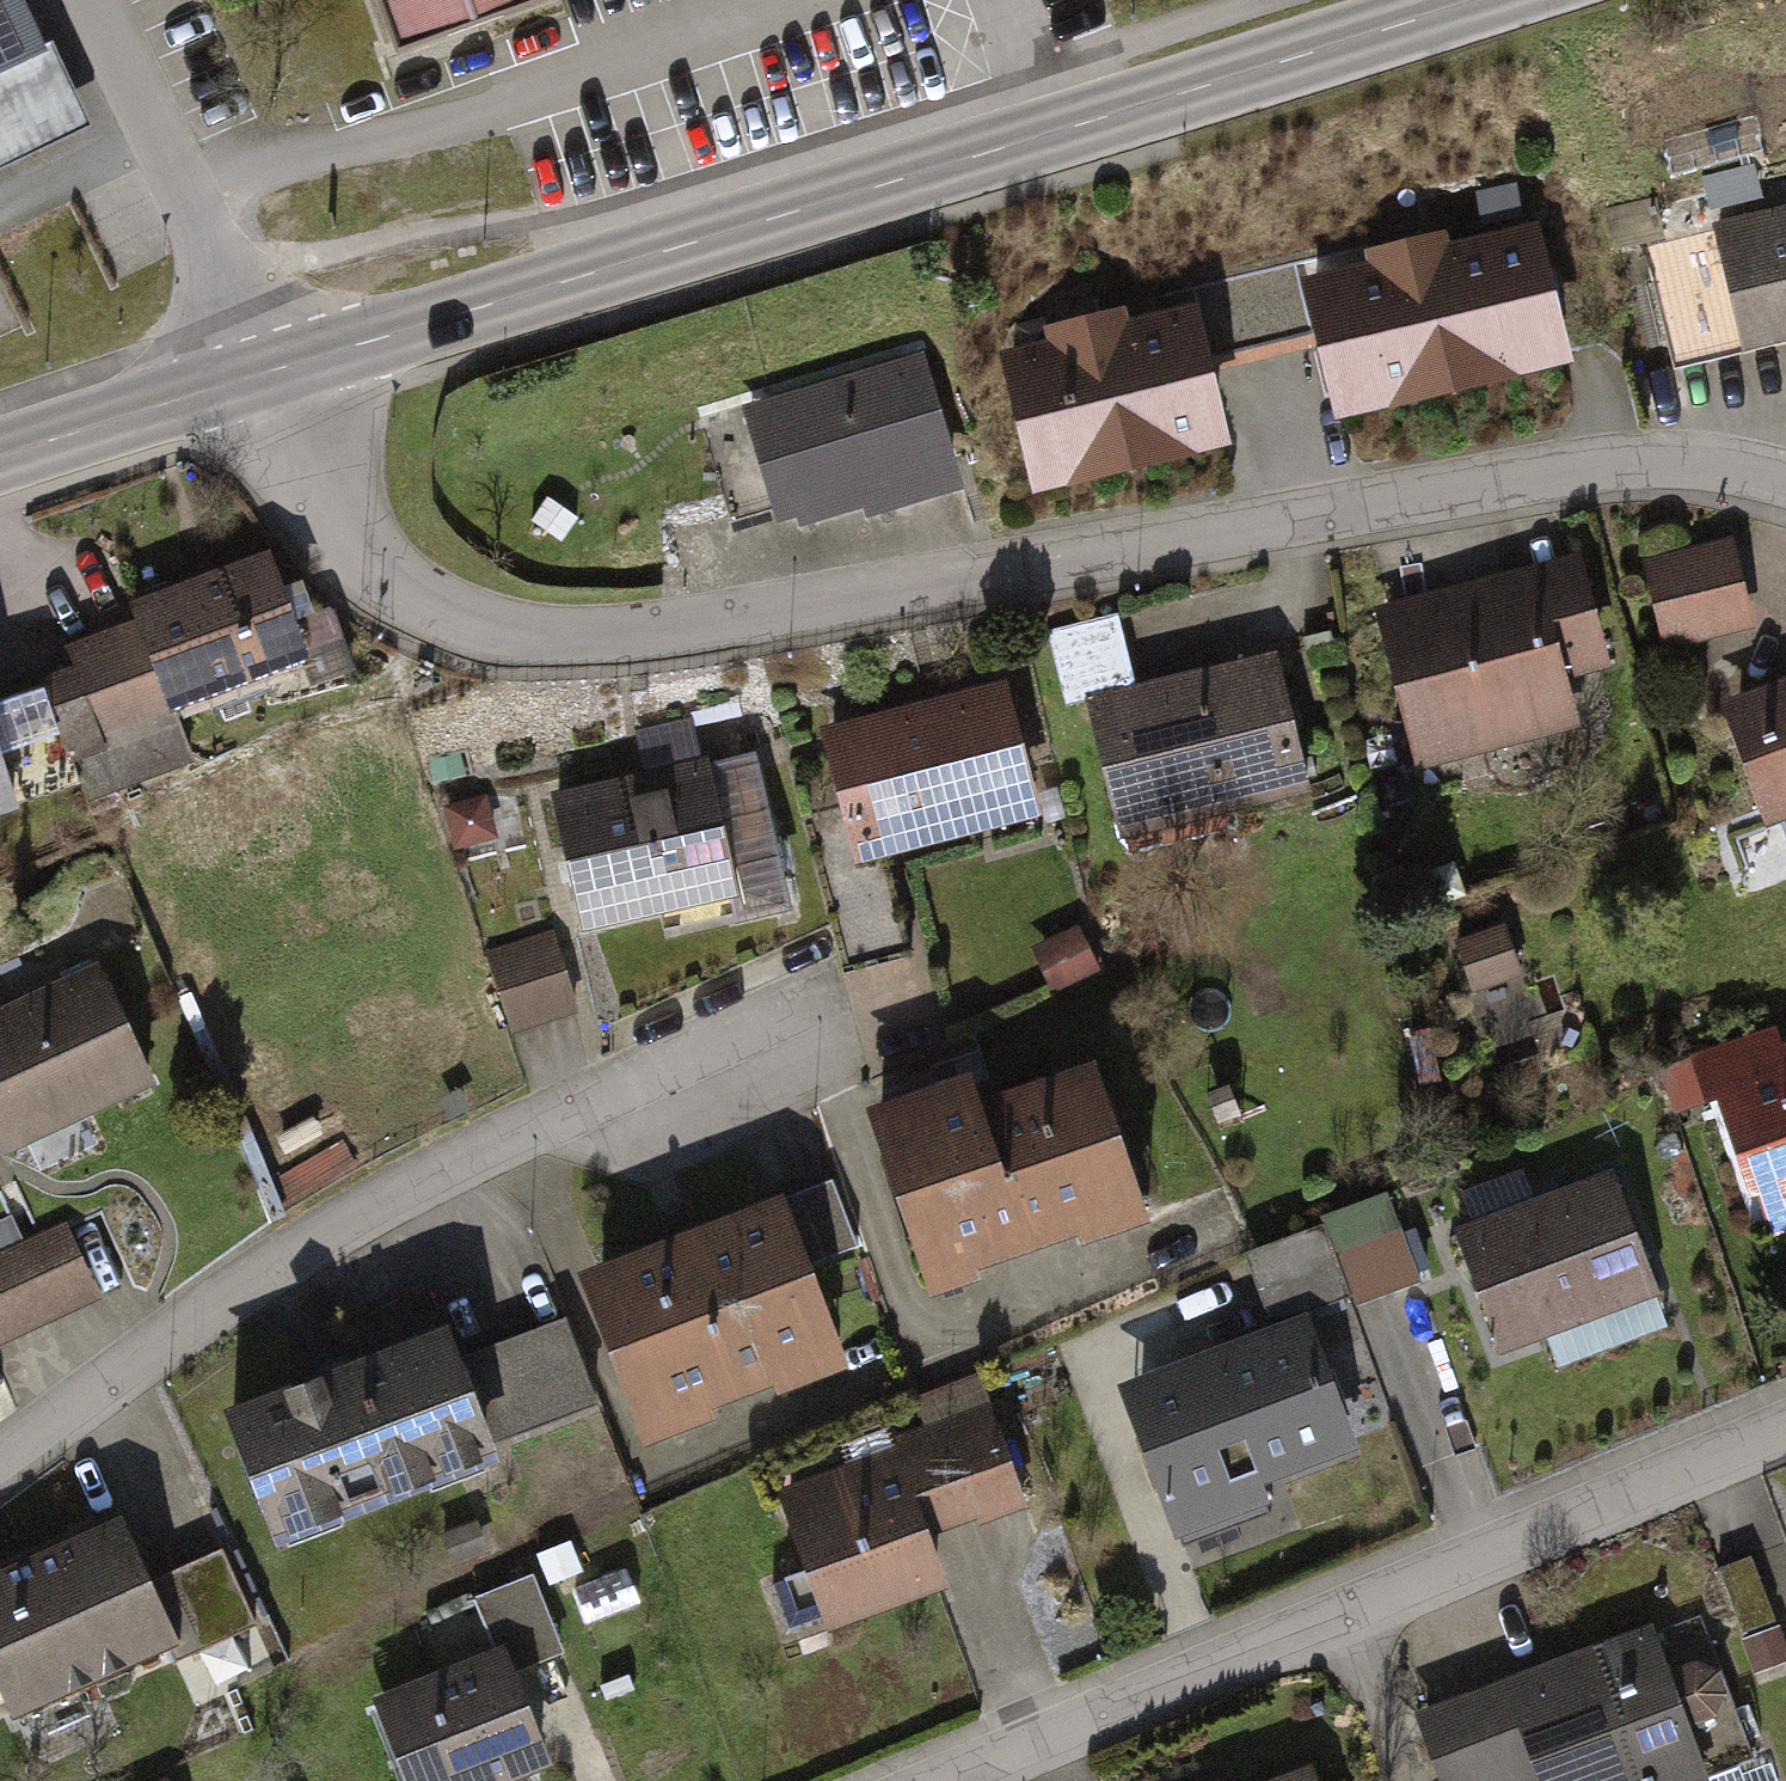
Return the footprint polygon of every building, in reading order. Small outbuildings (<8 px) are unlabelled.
[(24,0),(0,0),(0,182),(91,139),(24,0)] [(379,55),(533,0),(359,0),(379,55)] [(1701,227),(1731,354),(1785,341),(1785,207),(1701,227)] [(1562,369),(1527,225),(1436,247),(1433,235),(1348,256),(1351,268),(1291,282),(1326,426),(1562,369)] [(1220,454),(1187,310),(1113,327),(1110,314),(1028,333),(1031,346),(985,356),(1018,500),(1220,454)] [(914,345),(728,399),(765,523),(786,517),(789,527),(851,508),(856,523),(957,493),(914,345)] [(1720,540),(1629,563),(1652,654),(1743,630),(1720,540)] [(163,720),(299,670),(257,557),(115,609),(122,627),(53,652),(60,672),(32,682),(79,810),(182,772),(163,720)] [(1568,560),(1364,614),(1406,773),(1579,727),(1568,685),(1599,677),(1568,560)] [(319,688),(354,678),(335,611),(300,621),(319,688)] [(1072,702),(1107,846),(1300,800),(1265,656),(1072,702)] [(1710,706),(1759,833),(1785,823),(1785,677),(1710,706)] [(991,682),(810,731),(846,865),(1027,816),(991,682)] [(776,913),(736,751),(683,764),(674,729),(620,742),(629,777),(530,802),(564,938),(643,919),(649,945),(776,913)] [(0,786),(0,821),(10,818),(0,786)] [(431,808),(442,850),(483,839),(471,797),(431,808)] [(1452,935),(1467,991),(1518,976),(1502,921),(1452,935)] [(1020,951),(1038,994),(1086,973),(1068,930),(1020,951)] [(565,1011),(538,932),(473,953),(499,1033),(565,1011)] [(0,1007),(0,1162),(149,1089),(88,964),(0,1007)] [(1664,1075),(1679,1118),(1708,1108),(1741,1207),(1749,1205),(1761,1242),(1785,1234),(1785,1046),(1768,1052),(1761,1032),(1677,1060),(1680,1070),(1664,1075)] [(956,1077),(845,1116),(912,1308),(968,1289),(965,1280),(1062,1247),(1065,1255),(1137,1230),(1082,1072),(968,1111),(956,1077)] [(1439,1237),(1484,1361),(1647,1302),(1602,1178),(1439,1237)] [(843,1254),(815,1187),(773,1204),(800,1272),(843,1254)] [(1332,1222),(1365,1306),(1426,1282),(1393,1199),(1332,1222)] [(836,1376),(766,1200),(561,1281),(631,1457),(702,1429),(698,1420),(756,1397),(760,1406),(836,1376)] [(88,1307),(51,1223),(7,1242),(0,1226),(0,1346),(88,1307)] [(551,1325),(444,1366),(476,1452),(584,1411),(551,1325)] [(1290,1327),(1111,1395),(1166,1540),(1252,1508),(1245,1489),(1338,1454),(1290,1327)] [(444,1366),(432,1336),(212,1420),(262,1552),(483,1468),(476,1452),(444,1366)] [(759,1498),(810,1637),(934,1592),(918,1550),(1012,1516),(973,1409),(880,1443),(883,1452),(759,1498)] [(426,1536),(438,1567),(476,1552),(463,1521),(426,1536)] [(107,1522),(0,1570),(0,1725),(151,1657),(165,1651),(135,1583),(107,1522)] [(209,1550),(135,1583),(165,1651),(151,1657),(158,1668),(246,1630),(209,1550)] [(1729,1631),(1762,1618),(1740,1557),(1706,1569),(1729,1631)] [(392,1780),(523,1780),(552,1770),(513,1668),(552,1653),(524,1581),(466,1603),(485,1652),(361,1699),(392,1780)] [(1404,1709),(1429,1780),(1692,1780),(1674,1729),(1706,1717),(1718,1697),(1707,1672),(1682,1661),(1654,1673),(1637,1627),(1404,1709)] [(1298,1764),(1252,1780),(1305,1780),(1298,1764)]
